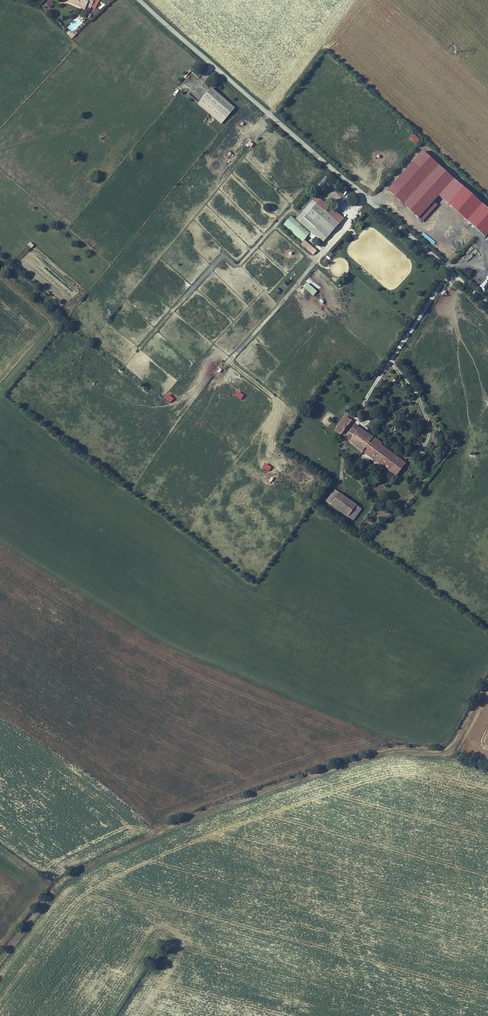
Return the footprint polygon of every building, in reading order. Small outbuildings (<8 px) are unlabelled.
[(46,4),(50,9),(55,4),(51,0),(50,0),(46,4)] [(73,39),(79,32),(76,30),(71,35),(69,33),(67,35),(73,39)] [(222,122),(230,113),(208,94),(200,103),(222,122)] [(413,134),(410,138),(416,143),(420,140),(413,134)] [(434,201),(454,178),(421,150),(386,190),(422,221),(437,204),(434,201)] [(322,187),(329,178),(325,176),(319,184),(322,187)] [(454,180),(449,184),(453,189),(458,185),(454,180)] [(447,205),(485,237),(487,234),(487,209),(462,187),(447,205)] [(317,195),(322,198),(325,192),(320,189),(317,195)] [(329,211),(314,197),(294,220),(321,243),(341,220),(330,210),(329,211)] [(309,233),(290,217),(282,226),(301,243),(309,233)] [(305,240),(301,244),(313,255),(317,251),(305,240)] [(307,283),(303,287),(314,296),(318,292),(307,283)] [(238,391),(234,395),(241,400),(244,395),(238,391)] [(165,397),(170,403),(174,399),(169,393),(165,397)] [(334,414),(341,420),(343,417),(336,411),(334,414)] [(326,426),(333,431),(341,420),(334,414),(326,426)] [(342,438),(387,467),(394,456),(376,445),(377,443),(346,422),(340,431),(345,434),(342,438)] [(404,463),(394,456),(387,467),(397,474),(404,463)] [(262,467),(269,472),(272,467),(265,463),(262,467)] [(344,496),(333,490),(326,501),(338,507),(354,515),(360,504),(344,496)]
